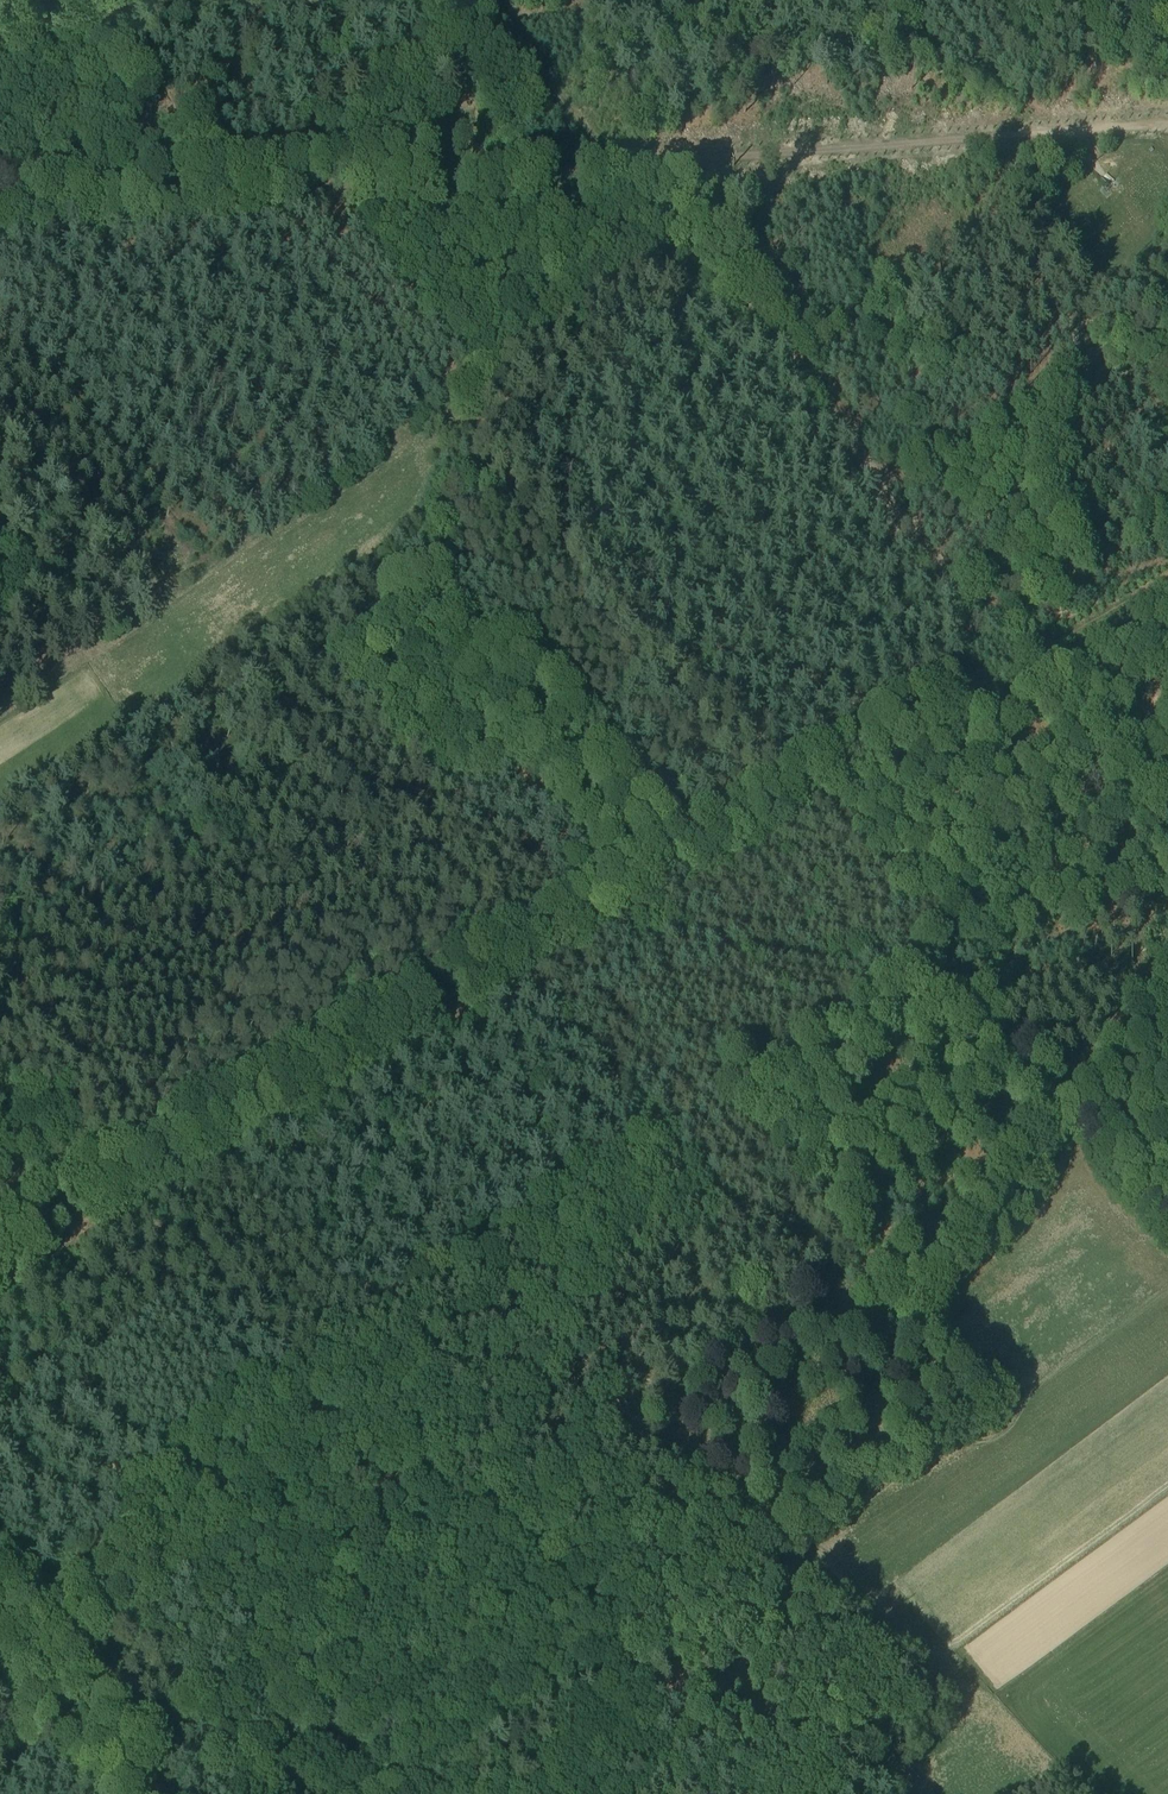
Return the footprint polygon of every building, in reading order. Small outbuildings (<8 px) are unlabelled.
[(1104,188),(1100,191),(1106,198),(1109,195),(1104,188)]
